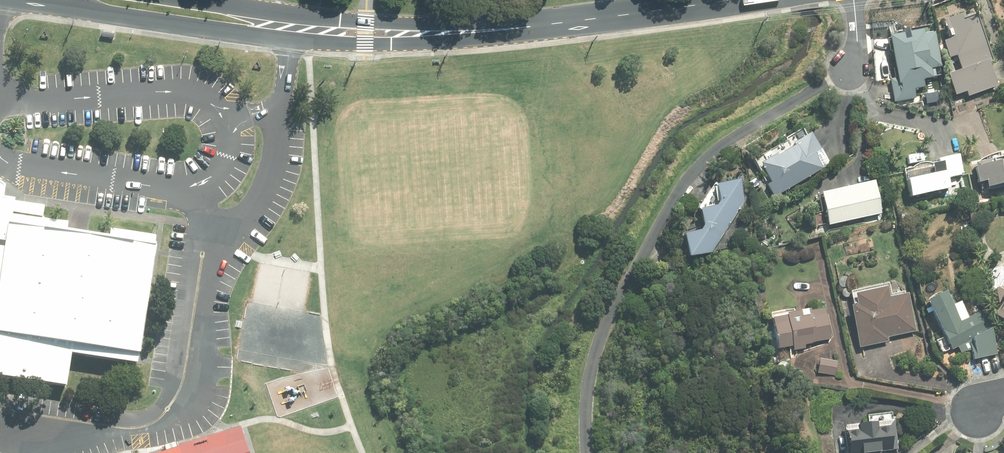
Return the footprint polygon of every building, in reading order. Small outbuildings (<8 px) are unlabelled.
[(957,55),(962,70),(949,75),(956,95),(967,91),(968,96),(998,86),(990,63),(993,62),(977,15),(966,19),(964,14),(944,21),(951,40),(944,42),(949,58),(957,55)] [(898,78),(890,79),(895,102),(916,99),(914,89),(925,88),(923,79),(933,78),(931,69),(941,67),(934,33),(924,35),(924,31),(910,33),(911,39),(905,40),(904,34),(891,37),(898,78)] [(777,155),(761,164),(772,183),(767,185),(774,197),(823,168),(815,154),(821,150),(812,134),(795,144),(796,146),(778,157),(777,155)] [(951,189),(948,179),(964,176),(963,174),(959,156),(939,160),(940,164),(932,165),(935,175),(908,181),(912,197),(951,189)] [(1003,159),(1003,162),(993,165),(992,161),(975,165),(979,183),(987,182),(989,188),(1003,185),(1003,158),(1003,159)] [(701,232),(684,235),(689,258),(711,254),(744,202),(739,181),(716,186),(720,202),(717,207),(701,210),(704,226),(701,232)] [(874,182),(822,194),(829,226),(882,214),(874,182)] [(986,193),(977,195),(979,204),(988,202),(986,193)] [(62,383),(67,351),(132,361),(152,232),(107,224),(105,236),(63,229),(64,218),(9,210),(11,197),(0,195),(0,374),(62,383)] [(844,264),(837,266),(839,277),(846,276),(844,264)] [(858,306),(852,307),(859,348),(889,343),(887,337),(915,332),(908,295),(889,298),(887,288),(855,294),(858,306)] [(946,292),(928,301),(931,308),(926,310),(928,314),(933,312),(952,350),(958,348),(961,353),(972,350),(974,359),(997,355),(993,330),(984,311),(961,322),(946,292)] [(810,309),(772,318),(779,350),(792,347),(794,352),(805,349),(804,345),(832,339),(825,308),(810,312),(810,309)] [(820,359),(818,373),(835,376),(837,362),(820,359)] [(898,450),(894,421),(893,421),(892,413),(868,416),(869,425),(846,428),(849,452),(880,452),(893,451),(893,450),(898,450)] [(178,446),(178,448),(164,452),(162,444),(138,452),(139,452),(248,452),(240,427),(178,446)]
